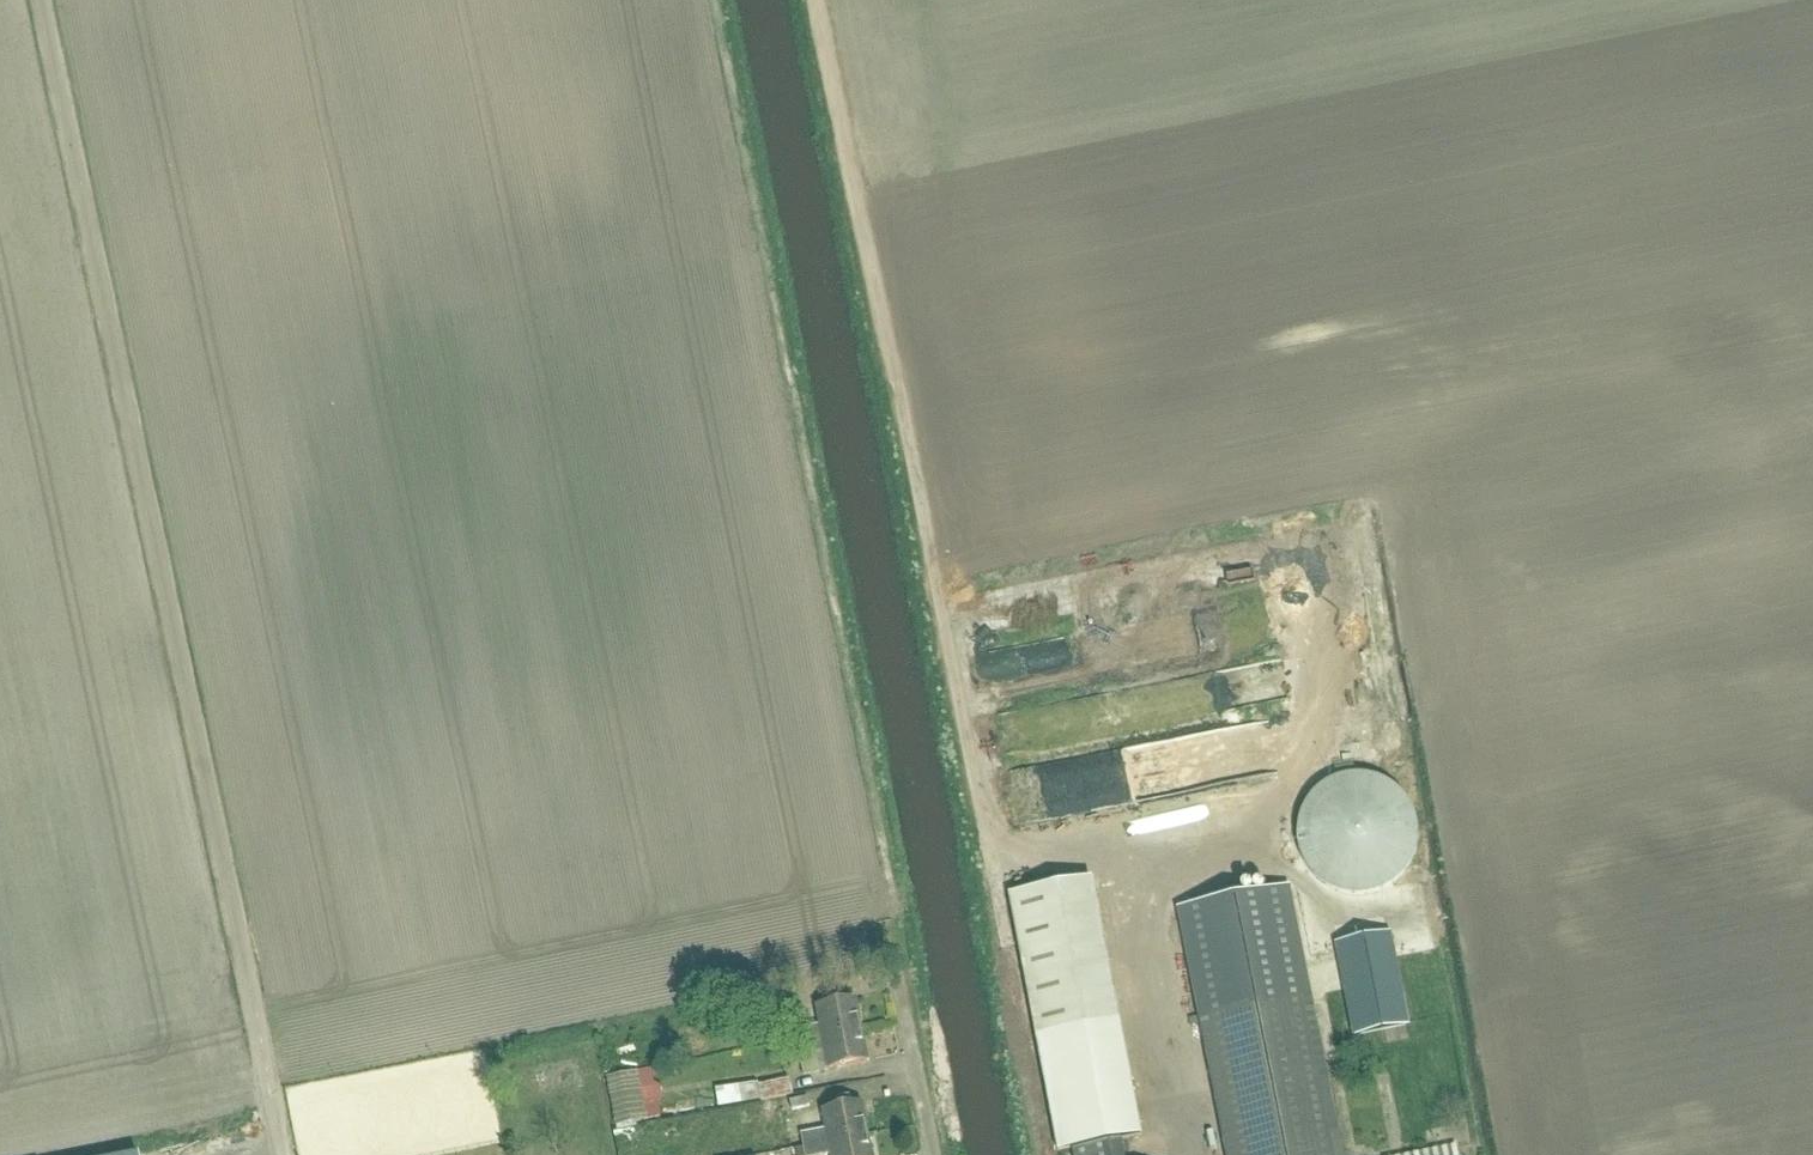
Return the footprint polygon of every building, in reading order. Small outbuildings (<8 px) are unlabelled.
[(1334,893),(1350,897),(1367,897),(1384,892),(1398,882),(1410,868),(1417,852),(1419,835),(1416,818),(1407,801),(1394,788),(1378,779),(1359,776),(1341,778),(1324,785),(1310,798),(1301,812),(1297,827),(1296,844),(1300,859),(1308,873),(1320,885),(1334,893)] [(1309,994),(1288,888),(1176,910),(1196,1016),(1224,1154),(1340,1154),(1309,994)] [(798,1042),(863,1030),(856,998),(817,1005),(821,1025),(796,1030),(798,1042)] [(863,1030),(798,1042),(804,1074),(869,1062),(863,1030)] [(603,1080),(613,1129),(645,1122),(635,1073),(603,1080)] [(764,1081),(769,1101),(801,1093),(796,1073),(764,1081)] [(1069,1150),(1104,1144),(1139,1137),(1137,1122),(1130,1124),(1124,1096),(1131,1094),(1128,1080),(1048,1095),(1059,1152),(1069,1150)] [(720,1109),(763,1102),(760,1084),(717,1091),(720,1109)] [(804,1146),(867,1133),(861,1101),(823,1108),(827,1128),(801,1133),(804,1146)] [(804,1146),(804,1149),(806,1154),(825,1154),(832,1154),(871,1154),(867,1133),(804,1146)]
